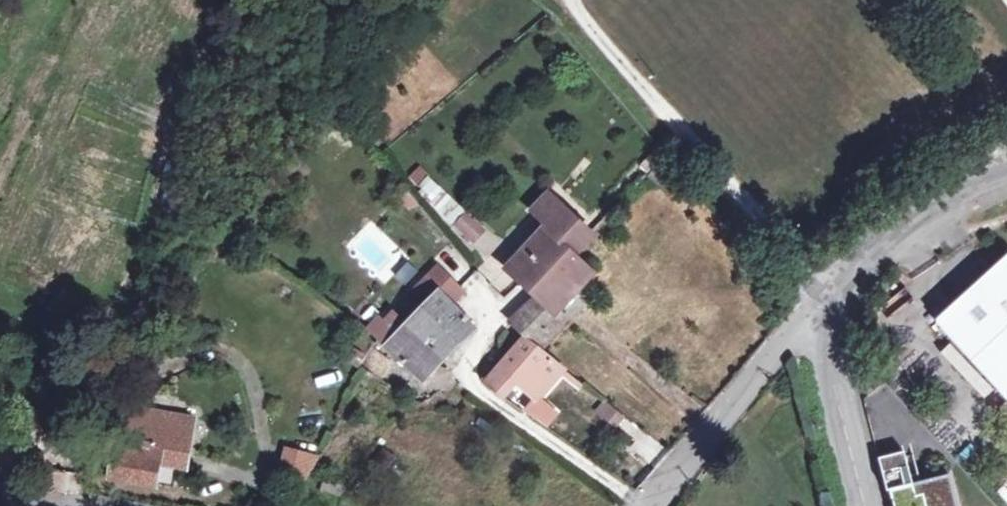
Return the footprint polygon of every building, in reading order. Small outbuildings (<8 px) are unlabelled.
[(548,194),(532,211),(536,214),(549,226),(535,240),(508,268),(536,298),(510,324),(527,340),(483,385),(501,398),(518,379),(527,386),(523,391),(539,403),(556,383),(573,398),(583,387),(541,353),(567,325),(559,315),(593,275),(575,257),(593,238),(548,194)] [(549,226),(536,214),(522,228),(535,240),(549,226)] [(490,241),(469,222),(456,237),(477,255),(490,241)] [(936,318),(1006,396),(1006,255),(936,318)] [(460,278),(466,265),(446,256),(440,268),(460,278)] [(462,293),(438,269),(410,295),(423,309),(406,325),(394,314),(372,334),(387,348),(424,382),(474,329),(450,305),(462,293)] [(976,391),(986,383),(948,340),(938,348),(976,391)] [(392,364),(370,350),(369,352),(361,363),(383,378),(392,364)] [(111,453),(107,476),(153,483),(153,482),(174,485),(177,464),(173,463),(175,451),(186,452),(187,439),(183,439),(184,422),(164,418),(164,415),(146,412),(145,414),(129,411),(127,429),(124,428),(120,454),(111,453)] [(285,447),(278,476),(311,484),(318,455),(285,447)] [(884,482),(886,482),(881,462),(905,456),(903,452),(878,458),(884,482)] [(905,456),(881,462),(886,482),(884,482),(886,491),(889,490),(893,505),(956,505),(948,474),(912,484),(905,456)] [(339,495),(339,482),(322,481),(321,494),(339,495)]
